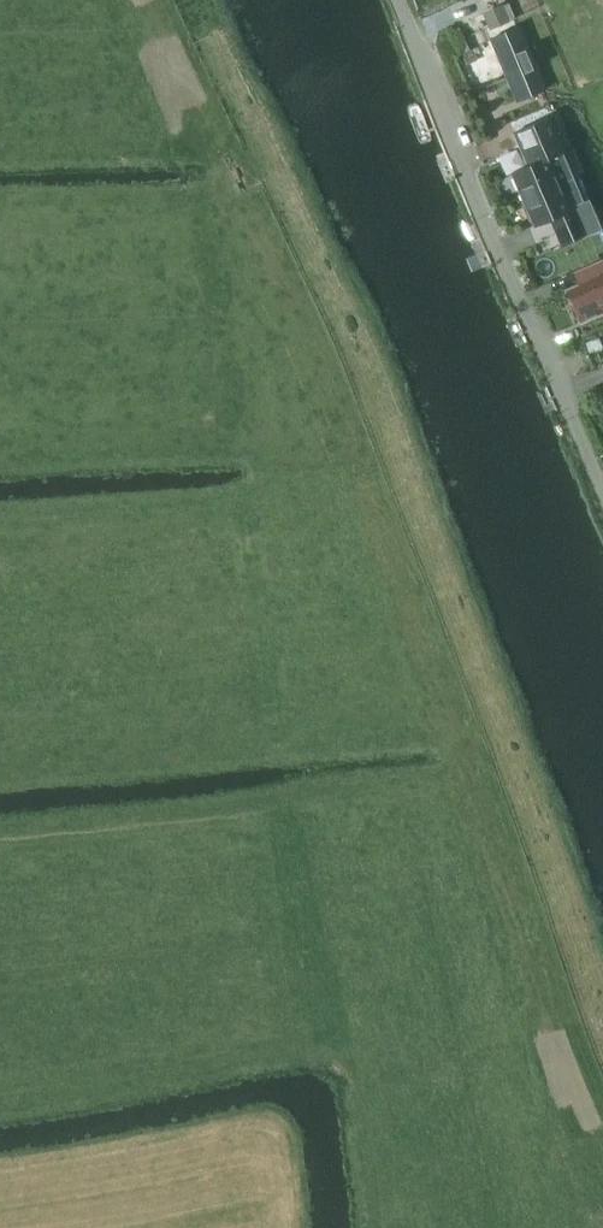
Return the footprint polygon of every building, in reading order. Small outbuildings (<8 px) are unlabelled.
[(493,37),(511,79),(535,69),(517,27),(493,37)] [(532,164),(513,172),(524,199),(561,184),(551,162),(555,160),(549,146),(564,139),(555,117),(515,131),(532,164)] [(561,184),(524,199),(535,226),(551,219),(561,242),(586,234),(574,206),(584,202),(574,179),(561,184)] [(567,290),(581,321),(602,311),(602,259),(582,268),(588,281),(567,290)]
